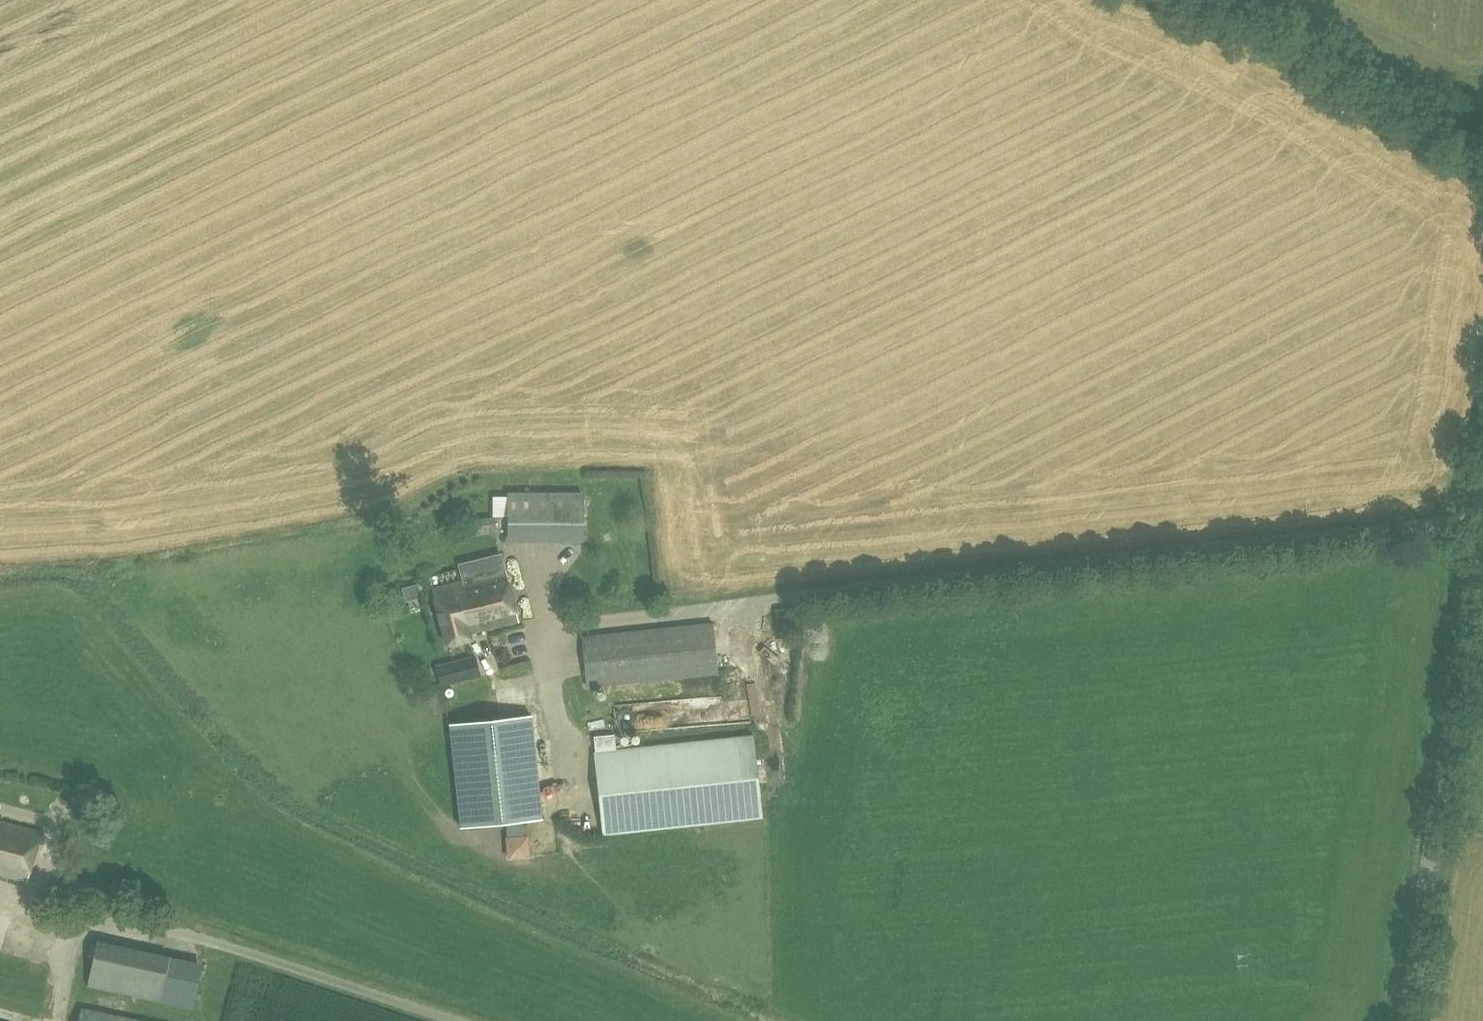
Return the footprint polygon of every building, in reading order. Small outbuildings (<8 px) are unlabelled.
[(509,494),(509,540),(582,540),(582,494),(509,494)] [(469,520),(470,532),(495,531),(495,518),(469,520)] [(447,644),(471,638),(470,633),(518,621),(501,553),(459,564),(463,581),(459,582),(458,582),(433,588),(447,644)] [(422,597),(418,584),(403,588),(406,601),(422,597)] [(582,637),(587,686),(718,672),(713,623),(582,637)] [(442,684),(480,674),(475,655),(437,664),(442,684)] [(450,723),(461,827),(542,818),(531,714),(450,723)] [(594,752),(602,832),(762,816),(754,735),(616,750),(614,733),(593,735),(595,752),(594,752)] [(71,796),(77,817),(101,810),(95,789),(71,796)] [(27,882),(41,833),(0,821),(0,874),(27,882)] [(86,986),(192,1008),(202,963),(169,957),(170,954),(95,937),(86,986)] [(37,1007),(47,965),(0,954),(0,998),(37,1007)] [(82,1009),(80,1020),(138,1020),(82,1009)]
